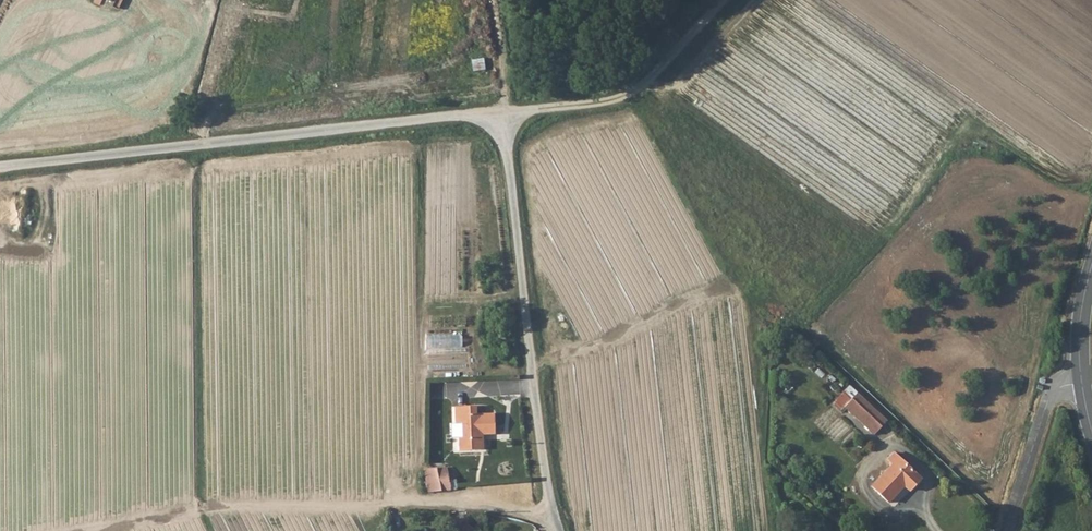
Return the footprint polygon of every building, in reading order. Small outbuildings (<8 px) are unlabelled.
[(895,420),(859,385),(847,398),(854,405),(883,432),(895,420)] [(854,405),(847,398),(836,410),(843,417),(846,414),(854,405)] [(875,441),(883,432),(854,405),(846,414),(875,441)] [(475,408),(453,408),(454,424),(460,424),(460,439),(457,439),(457,451),(478,451),(478,436),(493,436),(493,416),(475,416),(475,408)] [(907,485),(913,491),(920,483),(894,457),(887,465),(891,470),(872,489),(888,504),(902,491),(907,485)] [(436,469),(441,491),(458,490),(456,476),(455,474),(451,473),(448,474),(447,468),(436,469)] [(425,470),(429,492),(441,491),(436,469),(425,470)] [(902,491),(908,496),(913,491),(907,485),(902,491)]
